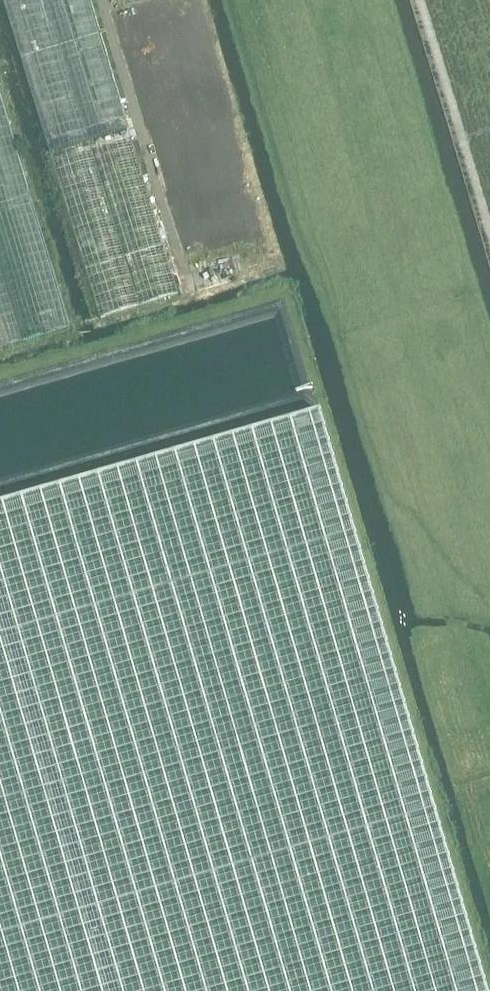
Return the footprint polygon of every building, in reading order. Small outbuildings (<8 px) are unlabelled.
[(100,318),(179,294),(90,0),(3,0),(100,318)] [(0,88),(0,347),(71,327),(0,88)] [(321,409),(0,503),(0,990),(489,990),(321,409)]
